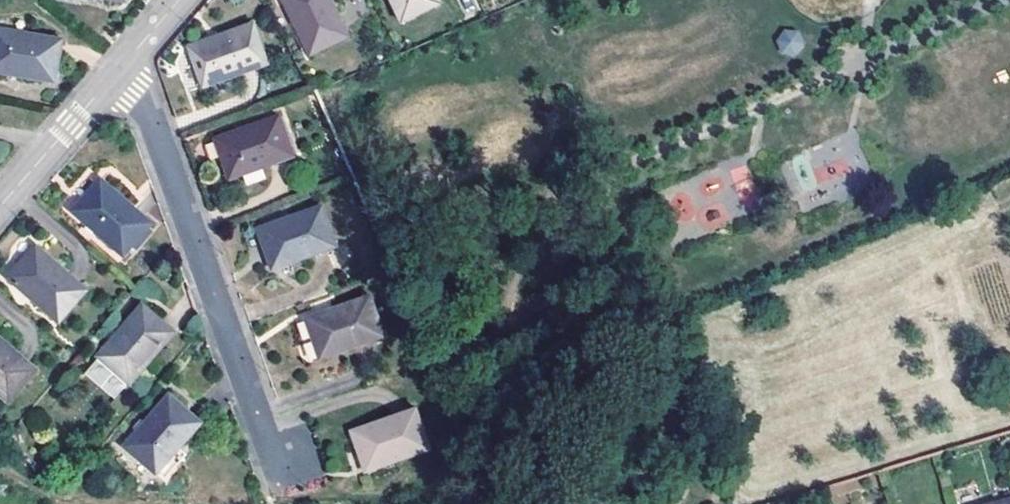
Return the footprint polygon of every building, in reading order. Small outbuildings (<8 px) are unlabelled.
[(346,33),(331,0),(283,0),(308,52),(346,33)] [(439,0),(438,0),(391,0),(400,19),(439,0)] [(201,84),(267,61),(253,21),(187,45),(201,84)] [(792,27),(775,38),(787,57),(804,46),(792,27)] [(61,37),(0,29),(0,71),(55,79),(61,37)] [(226,179),(292,155),(277,116),(212,139),(226,179)] [(120,255),(149,223),(97,177),(68,209),(120,255)] [(269,270),(334,246),(319,205),(254,228),(269,270)] [(56,321),(84,288),(32,244),(4,277),(56,321)] [(319,360),(383,336),(368,296),(304,318),(319,360)] [(95,356),(96,357),(85,371),(114,397),(125,383),(127,384),(173,333),(140,304),(95,356)] [(303,322),(296,325),(309,360),(315,358),(303,322)] [(35,368),(0,338),(0,394),(7,400),(35,368)] [(199,424),(167,396),(122,448),(160,481),(182,455),(176,450),(199,424)] [(364,474),(428,450),(413,410),(349,433),(364,474)]
